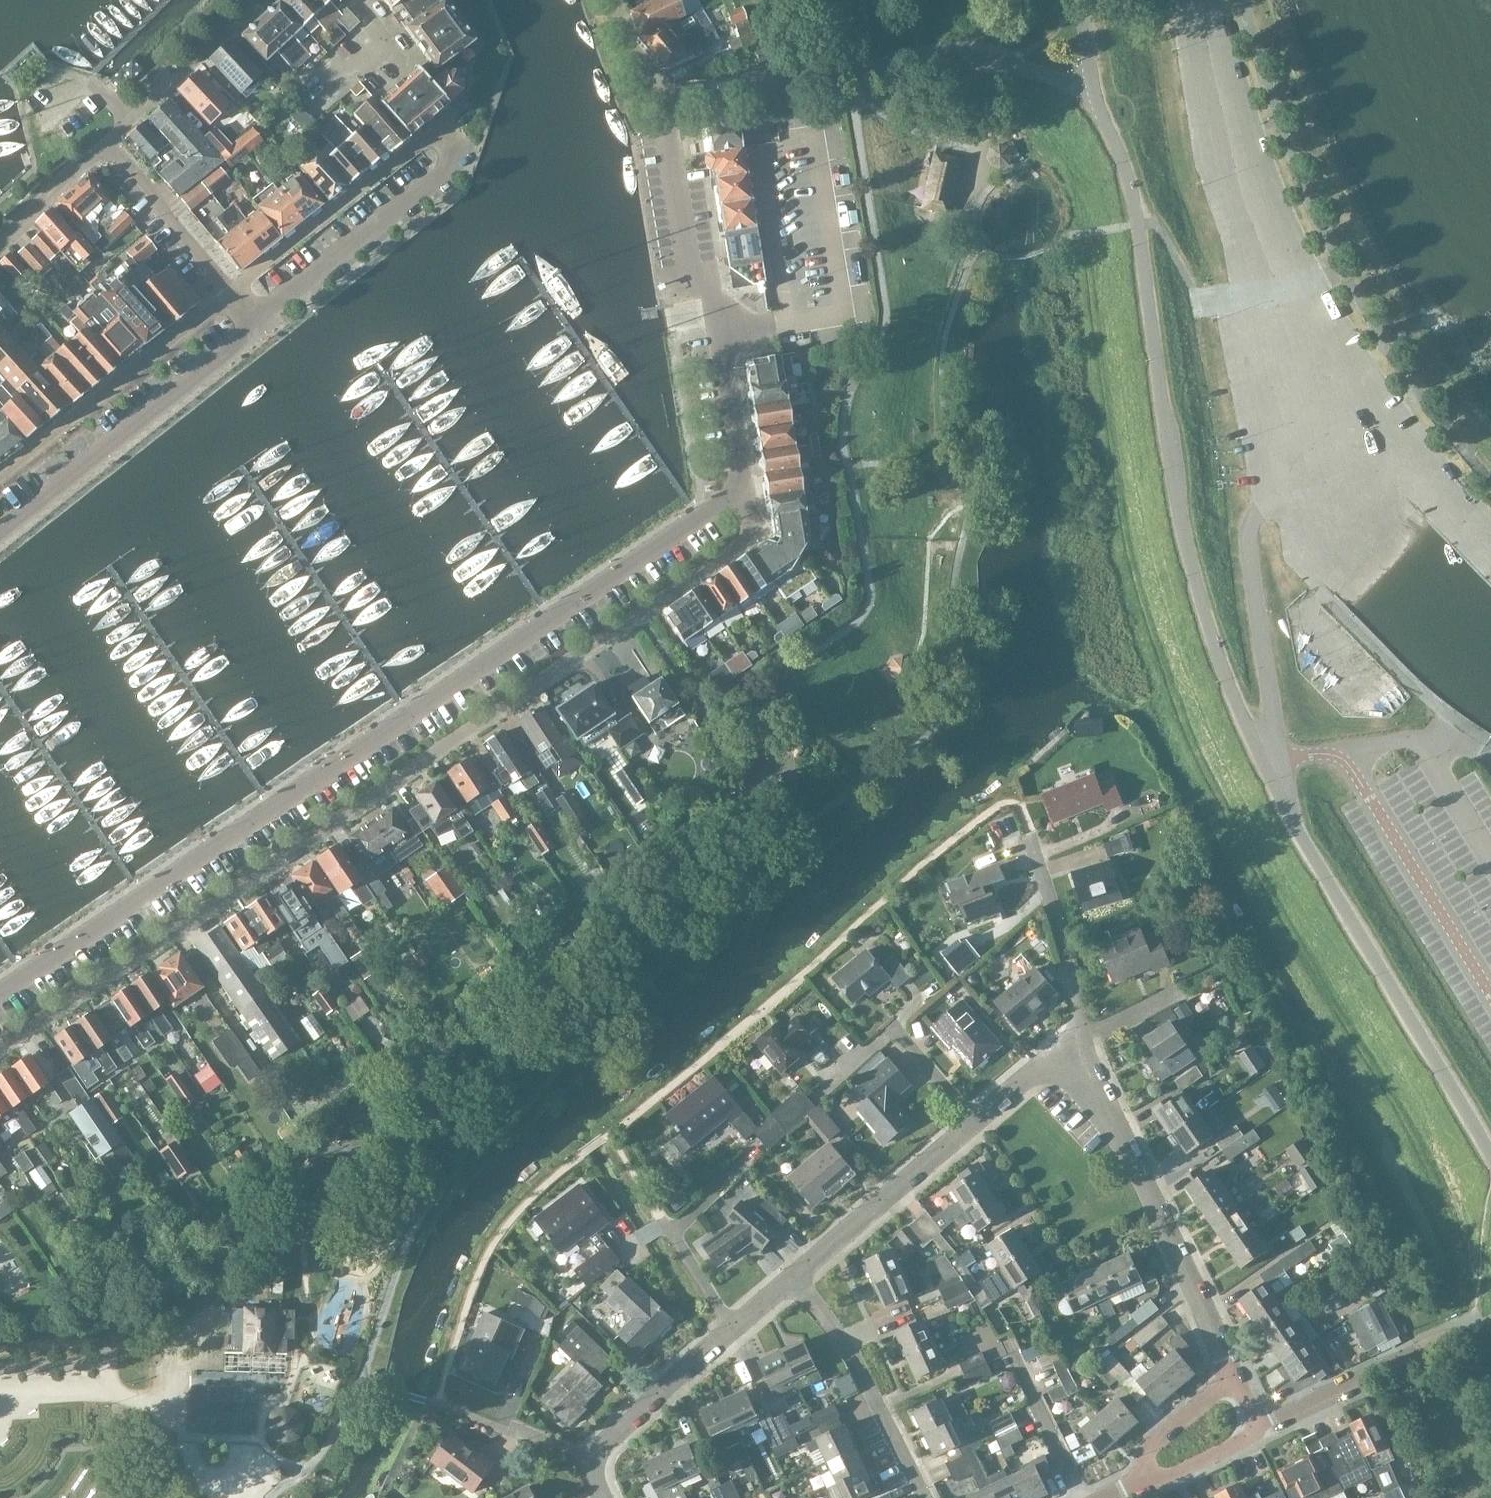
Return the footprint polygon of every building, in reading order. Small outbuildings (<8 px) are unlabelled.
[(278,1),(303,28),(313,19),(330,37),(326,40),(333,48),(345,36),(339,29),(311,0),(280,0),(278,1)] [(339,29),(343,26),(349,33),(360,23),(342,4),(336,10),(330,3),(333,0),(311,0),(339,29)] [(443,0),(384,0),(428,61),(418,70),(416,68),(399,84),(378,103),(409,138),(429,121),(448,105),(431,85),(444,73),(439,68),(474,43),(469,36),(470,32),(468,30),(465,30),(453,14),(454,10),(452,8),(449,8),(443,0)] [(635,3),(637,8),(630,12),(634,26),(633,27),(639,39),(693,13),(702,8),(698,0),(642,0),(635,3)] [(303,28),(278,1),(271,8),(267,8),(267,12),(260,19),(302,64),(310,56),(293,37),(303,28)] [(731,26),(746,20),(744,14),(742,8),(727,13),(729,20),(731,26)] [(693,13),(639,39),(638,40),(652,55),(689,38),(705,30),(693,13)] [(302,64),(260,19),(253,25),(249,25),(249,29),(241,36),(265,62),(276,53),(293,71),(302,64)] [(705,31),(689,38),(652,55),(663,68),(692,54),(698,52),(713,43),(713,44),(717,42),(717,41),(718,40),(717,36),(715,30),(706,33),(705,31)] [(229,43),(210,61),(240,93),(258,77),(264,83),(274,74),(254,53),(248,59),(244,59),(229,43)] [(758,63),(768,59),(764,49),(754,54),(758,63)] [(674,82),(693,73),(687,63),(666,72),(674,82)] [(220,96),(198,72),(178,91),(200,115),(211,104),(223,116),(231,108),(220,96)] [(431,85),(448,105),(463,92),(463,82),(454,72),(444,73),(431,85)] [(359,83),(351,92),(356,97),(365,89),(359,83)] [(353,115),(363,126),(388,154),(409,138),(378,103),(372,97),(353,115)] [(168,100),(147,119),(201,179),(224,161),(224,160),(220,156),(208,143),(205,140),(168,100)] [(297,127),(304,133),(314,123),(309,116),(297,127)] [(335,117),(327,124),(368,170),(376,164),(379,165),(380,161),(388,154),(363,126),(352,136),(335,117)] [(201,179),(147,119),(125,139),(147,163),(155,156),(161,162),(153,170),(178,197),(201,179)] [(706,127),(712,160),(743,155),(738,122),(706,127)] [(368,170),(327,124),(318,132),(335,151),(324,161),(347,186),(356,180),(359,180),(360,176),(368,170)] [(252,130),(245,135),(238,141),(248,154),(262,142),(252,130)] [(216,131),(205,140),(208,143),(220,156),(231,147),(216,131)] [(320,151),(304,133),(293,142),(309,159),(299,169),(328,201),(347,186),(324,161),(317,153),(320,151)] [(248,154),(238,141),(231,147),(220,156),(224,160),(224,161),(230,168),(248,154)] [(1009,145),(999,144),(993,148),(992,156),(995,162),(1003,164),(1009,162),(1013,153),(1009,145)] [(960,160),(934,154),(922,209),(947,215),(960,160)] [(749,188),(743,155),(712,160),(717,193),(749,188)] [(220,168),(202,182),(212,195),(230,181),(220,168)] [(87,175),(71,189),(88,207),(87,208),(95,217),(108,231),(115,238),(132,223),(123,214),(113,223),(101,210),(111,201),(87,175)] [(288,184),(284,179),(282,181),(280,179),(272,185),(302,222),(322,206),(298,176),(288,184)] [(190,211),(210,195),(201,183),(181,200),(190,211)] [(302,222),(272,185),(252,201),(281,238),(302,222)] [(754,221),(749,188),(717,193),(722,226),(754,221)] [(88,224),(95,217),(87,208),(88,207),(71,189),(56,204),(100,252),(115,238),(108,231),(101,238),(88,224)] [(233,205),(225,212),(226,213),(234,223),(237,227),(259,256),(280,239),(258,211),(246,220),(233,205)] [(86,259),(93,252),(78,234),(75,237),(50,209),(35,224),(79,273),(90,263),(86,259)] [(225,212),(216,219),(228,234),(216,244),(239,272),(259,256),(237,227),(234,223),(226,213),(225,212)] [(759,253),(754,221),(722,226),(728,259),(759,253)] [(50,260),(59,252),(41,232),(32,241),(50,260)] [(122,276),(123,277),(147,258),(156,252),(145,238),(126,254),(130,259),(117,269),(122,276)] [(19,253),(34,271),(42,279),(52,269),(29,244),(19,253)] [(759,253),(728,259),(731,278),(744,287),(757,285),(758,291),(764,290),(762,284),(763,284),(760,264),(761,264),(759,253)] [(169,266),(136,292),(169,328),(201,302),(169,266)] [(108,278),(104,274),(91,286),(96,291),(100,297),(144,346),(168,327),(123,277),(122,276),(118,281),(112,274),(108,278)] [(100,297),(96,291),(84,302),(132,356),(144,346),(100,297)] [(2,330),(17,315),(0,297),(0,328),(2,330)] [(132,356),(84,302),(72,312),(77,318),(120,365),(132,356)] [(120,365),(77,318),(69,323),(80,335),(71,341),(103,378),(120,365)] [(41,339),(42,340),(49,334),(40,324),(33,330),(41,339)] [(2,330),(0,328),(0,367),(19,349),(2,330)] [(88,391),(103,378),(71,341),(61,349),(51,337),(44,343),(88,391)] [(88,391),(44,343),(37,349),(47,360),(37,368),(71,404),(88,391)] [(4,383),(44,426),(71,404),(37,368),(19,349),(0,367),(0,378),(4,383)] [(790,355),(745,362),(749,385),(793,378),(793,377),(801,376),(799,364),(791,365),(790,355)] [(756,430),(791,425),(801,423),(800,415),(790,417),(785,387),(795,386),(793,378),(749,385),(756,430)] [(4,383),(0,387),(0,405),(3,408),(0,411),(0,412),(26,440),(44,426),(4,383)] [(808,383),(800,384),(802,391),(805,394),(810,393),(808,383)] [(26,440),(0,412),(0,461),(26,440)] [(760,453),(795,447),(791,425),(756,430),(760,453)] [(809,437),(810,445),(818,443),(817,433),(812,434),(809,437)] [(820,456),(818,443),(810,445),(813,457),(820,456)] [(798,470),(795,447),(760,453),(764,475),(798,470)] [(808,468),(798,470),(764,475),(771,520),(816,513),(814,505),(804,507),(800,477),(809,476),(808,468)] [(1482,497),(1490,510),(1490,491),(1482,497)] [(821,494),(819,497),(820,505),(828,503),(827,493),(821,494)] [(766,541),(752,551),(777,587),(785,600),(816,579),(807,567),(800,557),(803,551),(812,550),(822,548),(816,513),(771,520),(774,537),(766,541)] [(777,587),(752,551),(734,563),(759,599),(777,587)] [(759,599),(734,563),(716,575),(741,611),(759,599)] [(741,611),(716,575),(698,587),(723,623),(741,611)] [(723,623),(698,587),(680,599),(705,636),(723,623)] [(798,603),(804,613),(819,605),(812,594),(798,603)] [(838,596),(835,595),(821,604),(822,607),(825,611),(841,600),(838,596)] [(705,636),(680,599),(665,610),(664,614),(686,648),(705,636)] [(797,615),(779,627),(781,631),(786,638),(796,631),(804,625),(797,615)] [(786,638),(781,631),(773,637),(774,640),(776,644),(786,638)] [(752,651),(745,656),(749,663),(757,657),(755,653),(752,651)] [(749,663),(745,656),(737,661),(738,664),(741,668),(749,663)] [(713,687),(721,682),(718,677),(715,676),(708,681),(713,687)] [(660,678),(631,698),(656,735),(685,716),(660,678)] [(593,684),(555,709),(576,740),(577,739),(582,747),(608,730),(620,748),(641,734),(629,716),(617,724),(612,717),(613,715),(593,684)] [(519,722),(549,768),(560,761),(560,762),(575,753),(564,737),(561,739),(540,708),(519,722)] [(538,783),(504,732),(483,746),(497,767),(488,773),(494,783),(500,792),(519,779),(527,791),(538,783)] [(502,824),(511,818),(515,815),(500,792),(494,783),(490,785),(483,773),(480,775),(469,759),(447,774),(467,804),(475,816),(490,806),(502,824)] [(1109,811),(1123,806),(1112,780),(1099,785),(1095,775),(1044,795),(1055,824),(1106,804),(1109,811)] [(473,832),(456,808),(453,810),(435,783),(415,796),(421,804),(409,812),(422,832),(431,826),(438,837),(452,831),(459,841),(473,832)] [(556,800),(570,822),(579,836),(591,828),(568,792),(556,800)] [(392,809),(370,823),(387,849),(396,862),(421,846),(415,837),(416,837),(406,822),(402,824),(392,809)] [(555,847),(537,821),(524,829),(542,855),(542,856),(546,863),(556,856),(551,849),(555,847)] [(387,849),(370,823),(348,838),(365,863),(355,870),(374,898),(385,891),(373,873),(381,868),(374,858),(375,857),(377,860),(386,854),(385,851),(387,849)] [(1110,857),(1135,850),(1130,836),(1106,844),(1110,857)] [(339,847),(317,862),(338,894),(350,886),(355,892),(364,906),(374,898),(355,870),(339,847)] [(1084,904),(1121,892),(1111,861),(1074,873),(1084,904)] [(310,905),(313,903),(323,918),(333,912),(339,922),(348,916),(341,906),(312,862),(291,876),(310,905)] [(989,884),(1005,878),(999,864),(946,885),(955,910),(960,908),(966,923),(983,917),(984,920),(1001,913),(989,884)] [(444,866),(427,877),(445,903),(461,893),(444,866)] [(291,883),(270,898),(300,943),(307,953),(319,945),(336,970),(349,962),(324,925),(321,927),(291,883)] [(501,891),(509,903),(518,898),(510,886),(501,891)] [(265,896),(244,910),(276,958),(268,963),(271,967),(276,973),(291,963),(277,942),(274,944),(268,936),(284,925),(265,896)] [(276,958),(244,910),(224,924),(243,952),(239,955),(251,972),(257,968),(261,973),(271,967),(268,963),(276,958)] [(299,1042),(251,972),(239,955),(219,927),(193,945),(273,1060),(299,1042)] [(1156,971),(1171,965),(1158,935),(1145,940),(1141,930),(1101,946),(1116,983),(1155,967),(1156,971)] [(349,959),(363,980),(383,968),(368,946),(349,959)] [(899,989),(912,978),(896,958),(883,969),(869,952),(834,981),(853,1004),(873,988),(876,992),(891,980),(899,989)] [(155,975),(152,976),(173,1007),(188,997),(201,988),(195,978),(179,955),(175,958),(171,957),(164,962),(163,966),(159,969),(160,971),(159,972),(160,973),(161,972),(162,974),(156,979),(154,976),(155,976),(155,975)] [(1045,1006),(1058,995),(1036,970),(997,1004),(1020,1031),(1030,1022),(1027,1018),(1043,1004),(1045,1006)] [(149,975),(130,988),(148,1015),(163,1037),(173,1030),(158,1008),(167,1002),(149,975)] [(130,988),(111,1001),(129,1028),(144,1051),(155,1043),(140,1020),(148,1015),(130,988)] [(311,996),(326,1016),(337,1008),(323,988),(311,996)] [(129,1028),(111,1001),(92,1014),(110,1041),(125,1062),(132,1057),(118,1035),(129,1028)] [(317,1031),(327,1022),(311,1003),(301,1012),(317,1031)] [(976,1068),(1001,1047),(964,1003),(933,1029),(950,1049),(956,1044),(976,1068)] [(1186,1003),(1173,1011),(1181,1023),(1194,1015),(1186,1003)] [(110,1041),(92,1014),(73,1027),(91,1053),(106,1075),(116,1069),(101,1046),(110,1041)] [(782,1075),(800,1060),(806,1055),(800,1048),(812,1037),(799,1021),(787,1031),(779,1022),(754,1043),(782,1075)] [(1172,1056),(1186,1047),(1171,1024),(1146,1041),(1155,1054),(1146,1061),(1161,1082),(1180,1069),(1172,1056)] [(91,1053),(73,1027),(54,1040),(87,1088),(97,1081),(82,1059),(91,1053)] [(212,1042),(230,1069),(248,1057),(229,1030),(212,1042)] [(1214,1044),(1195,1056),(1200,1063),(1218,1051),(1214,1044)] [(859,1108),(878,1131),(874,1135),(885,1147),(911,1124),(893,1102),(910,1087),(880,1053),(858,1073),(863,1080),(857,1085),(869,1100),(859,1108)] [(30,1056),(10,1070),(29,1096),(39,1089),(56,1105),(61,1102),(49,1083),(30,1056)] [(209,1066),(206,1068),(193,1077),(207,1095),(222,1083),(209,1066)] [(1182,1091),(1204,1076),(1198,1067),(1176,1081),(1182,1091)] [(123,1142),(112,1125),(123,1117),(104,1089),(89,1100),(68,1068),(57,1076),(78,1107),(68,1114),(89,1144),(86,1146),(95,1160),(98,1158),(113,1179),(136,1163),(122,1142),(123,1142)] [(10,1070),(0,1077),(0,1098),(14,1119),(27,1137),(36,1130),(18,1104),(29,1096),(10,1070)] [(715,1078),(668,1116),(692,1146),(728,1117),(747,1141),(748,1140),(747,1139),(756,1133),(770,1151),(788,1136),(773,1117),(758,1130),(755,1127),(753,1129),(741,1115),(744,1113),(715,1078)] [(196,1101),(184,1083),(172,1091),(184,1109),(196,1101)] [(800,1089),(772,1115),(788,1133),(816,1108),(800,1089)] [(1159,1112),(1173,1133),(1199,1116),(1210,1109),(1204,1100),(1193,1107),(1185,1095),(1159,1112)] [(0,1098),(0,1136),(8,1130),(5,1125),(14,1119),(0,1098)] [(829,1141),(841,1131),(820,1106),(808,1116),(829,1141)] [(1213,1136),(1199,1116),(1173,1133),(1188,1154),(1213,1136)] [(1223,1151),(1244,1136),(1237,1126),(1216,1140),(1223,1151)] [(1254,1130),(1244,1136),(1223,1151),(1229,1161),(1260,1140),(1254,1130)] [(1301,1141),(1288,1150),(1300,1166),(1313,1157),(1301,1141)] [(46,1164),(54,1158),(44,1143),(35,1149),(46,1164)] [(813,1165),(793,1181),(813,1205),(825,1195),(829,1200),(856,1177),(830,1145),(810,1161),(813,1165)] [(23,1174),(33,1167),(23,1152),(13,1159),(23,1174)] [(183,1157),(168,1168),(177,1181),(192,1170),(183,1157)] [(918,1219),(934,1238),(935,1239),(940,1234),(939,1233),(943,1231),(954,1222),(954,1223),(967,1212),(966,1211),(992,1195),(987,1187),(992,1184),(979,1164),(960,1176),(964,1183),(953,1190),(960,1201),(933,1219),(927,1212),(918,1219)] [(52,1183),(41,1166),(29,1173),(40,1191),(52,1183)] [(1311,1166),(1302,1172),(1300,1173),(1312,1191),(1323,1183),(1311,1166)] [(1186,1188),(1200,1209),(1227,1191),(1241,1182),(1238,1178),(1234,1172),(1220,1181),(1212,1170),(1186,1188)] [(1254,1201),(1241,1182),(1227,1191),(1200,1209),(1214,1229),(1250,1204),(1254,1201)] [(1255,1190),(1261,1202),(1274,1195),(1268,1183),(1255,1190)] [(580,1186),(536,1221),(562,1254),(585,1235),(595,1249),(604,1242),(595,1230),(597,1232),(609,1222),(580,1186)] [(14,1204),(18,1201),(14,1194),(10,1197),(14,1204)] [(1005,1216),(992,1195),(966,1211),(967,1212),(954,1223),(959,1230),(973,1221),(979,1232),(1005,1216)] [(13,1211),(6,1201),(0,1205),(0,1220),(13,1211)] [(763,1250),(778,1233),(745,1202),(729,1219),(735,1225),(704,1247),(718,1267),(753,1242),(763,1250)] [(1264,1224),(1250,1204),(1214,1229),(1228,1249),(1255,1231),(1264,1224)] [(923,1247),(933,1239),(934,1238),(918,1219),(908,1228),(898,1236),(909,1250),(919,1242),(923,1247)] [(1292,1232),(1299,1242),(1308,1236),(1301,1226),(1292,1232)] [(1002,1267),(1028,1252),(1015,1231),(990,1247),(1002,1267)] [(1255,1231),(1228,1249),(1242,1269),(1269,1251),(1255,1231)] [(956,1254),(940,1234),(935,1239),(934,1238),(933,1239),(950,1259),(956,1254)] [(1316,1251),(1309,1241),(1260,1276),(1265,1283),(1239,1301),(1254,1322),(1280,1304),(1290,1297),(1291,1296),(1286,1288),(1293,1283),(1285,1273),(1316,1251)] [(599,1252),(574,1271),(586,1286),(619,1261),(607,1246),(599,1252)] [(865,1263),(875,1286),(904,1273),(894,1250),(865,1263)] [(982,1311),(993,1304),(1016,1289),(1041,1273),(1028,1252),(1002,1267),(980,1282),(976,1284),(976,1285),(970,1289),(968,1289),(974,1299),(982,1311)] [(1129,1255),(1106,1265),(1120,1293),(1142,1282),(1129,1255)] [(955,1269),(960,1277),(968,1289),(970,1289),(976,1285),(976,1284),(963,1265),(955,1269)] [(1120,1293),(1106,1265),(1084,1275),(1097,1303),(1105,1320),(1116,1315),(1108,1298),(1120,1293)] [(917,1267),(904,1273),(875,1286),(885,1308),(914,1295),(909,1283),(922,1277),(917,1267)] [(657,1337),(674,1320),(654,1301),(652,1302),(629,1279),(627,1281),(617,1270),(601,1286),(612,1297),(608,1302),(618,1313),(623,1308),(635,1320),(620,1335),(639,1353),(656,1336),(657,1337)] [(1097,1303),(1084,1275),(1062,1286),(1075,1314),(1097,1303)] [(944,1298),(968,1289),(960,1277),(938,1286),(944,1298)] [(1317,1293),(1323,1303),(1339,1295),(1334,1285),(1329,1288),(1328,1287),(1317,1293)] [(974,1299),(968,1289),(944,1298),(949,1310),(974,1299)] [(1344,1305),(1339,1295),(1323,1303),(1328,1314),(1339,1308),(1338,1307),(1344,1305)] [(1280,1304),(1254,1322),(1268,1342),(1303,1317),(1290,1297),(1280,1304)] [(1382,1298),(1359,1309),(1378,1346),(1400,1335),(1382,1298)] [(1131,1316),(1133,1319),(1138,1326),(1158,1310),(1151,1301),(1131,1316)] [(232,1309),(231,1351),(286,1353),(286,1339),(293,1339),(294,1311),(232,1309)] [(517,1347),(524,1331),(486,1314),(461,1370),(495,1385),(514,1345),(517,1347)] [(1303,1317),(1268,1342),(1282,1362),(1308,1344),(1320,1336),(1306,1315),(1303,1317)] [(1138,1326),(1133,1319),(1112,1335),(1118,1342),(1138,1326)] [(596,1380),(614,1361),(579,1328),(573,1321),(562,1333),(569,1339),(560,1349),(577,1365),(543,1401),(569,1427),(581,1414),(578,1412),(603,1386),(596,1380)] [(931,1333),(926,1321),(897,1334),(897,1336),(895,1336),(894,1340),(897,1347),(900,1348),(902,1347),(906,1356),(954,1336),(949,1325),(931,1333)] [(1112,1335),(1094,1350),(1102,1361),(1112,1354),(1108,1350),(1118,1342),(1112,1335)] [(1196,1374),(1187,1363),(1197,1355),(1179,1335),(1168,1344),(1174,1351),(1157,1367),(1177,1391),(1196,1374)] [(954,1336),(906,1356),(916,1379),(945,1366),(940,1354),(958,1346),(954,1336)] [(1320,1336),(1282,1362),(1296,1382),(1313,1371),(1320,1380),(1333,1371),(1334,1372),(1341,1367),(1320,1336)] [(804,1342),(782,1352),(795,1380),(818,1370),(804,1342)] [(1020,1350),(1026,1363),(1040,1356),(1035,1347),(1027,1352),(1024,1346),(1020,1348),(1021,1350),(1020,1350)] [(1053,1364),(1062,1384),(1073,1379),(1069,1371),(1057,1348),(1037,1358),(1043,1369),(1053,1364)] [(795,1380),(782,1352),(759,1363),(773,1391),(775,1398),(798,1387),(795,1380)] [(959,1364),(964,1375),(987,1364),(981,1353),(959,1364)] [(1118,1381),(1119,1380),(1138,1402),(1146,1394),(1158,1407),(1177,1391),(1157,1367),(1151,1360),(1144,1367),(1141,1364),(1129,1374),(1112,1354),(1102,1361),(1118,1381)] [(1110,1387),(1118,1381),(1102,1361),(1094,1369),(1110,1387)] [(992,1375),(987,1364),(964,1375),(969,1385),(992,1375)] [(1073,1379),(1062,1384),(1063,1387),(1069,1397),(1079,1391),(1073,1379)] [(724,1402),(742,1442),(744,1448),(754,1443),(746,1426),(759,1420),(752,1402),(747,1392),(724,1402)] [(761,1398),(752,1402),(759,1420),(762,1425),(764,1424),(772,1420),(761,1398)] [(1119,1399),(1100,1415),(1121,1439),(1139,1422),(1119,1399)] [(915,1413),(926,1436),(961,1419),(969,1415),(963,1404),(952,1410),(952,1411),(948,1413),(942,1400),(915,1413)] [(742,1442),(724,1402),(701,1412),(714,1440),(720,1452),(742,1442)] [(842,1416),(837,1405),(814,1416),(819,1426),(842,1416)] [(273,1416),(269,1427),(274,1438),(286,1441),(296,1436),(300,1425),(295,1414),(284,1410),(273,1416)] [(995,1434),(1017,1423),(1012,1413),(990,1424),(995,1434)] [(785,1415),(774,1420),(785,1442),(795,1437),(785,1415)] [(1121,1439),(1100,1415),(1081,1431),(1102,1455),(1121,1439)] [(1352,1427),(1373,1471),(1374,1470),(1387,1497),(1425,1497),(1416,1480),(1400,1488),(1388,1463),(1394,1461),(1372,1417),(1352,1427)] [(961,1419),(926,1436),(936,1458),(947,1453),(952,1461),(974,1451),(984,1446),(979,1436),(972,1440),(961,1419)] [(785,1442),(774,1420),(772,1420),(764,1424),(774,1447),(785,1442)] [(856,1449),(844,1426),(806,1444),(811,1454),(821,1450),(827,1463),(856,1449)] [(1015,1454),(1011,1445),(1023,1439),(1019,1429),(996,1440),(1001,1450),(1005,1459),(1015,1454)] [(1359,1447),(1353,1435),(1338,1442),(1334,1434),(1319,1442),(1343,1491),(1344,1492),(1373,1478),(1359,1447)] [(495,1464),(484,1455),(481,1459),(464,1447),(466,1445),(453,1435),(433,1461),(474,1492),(495,1464)] [(795,1437),(785,1442),(774,1447),(779,1457),(800,1447),(795,1437)] [(666,1454),(680,1483),(702,1473),(688,1444),(666,1454)] [(989,1457),(984,1446),(974,1451),(979,1461),(989,1457)] [(866,1471),(856,1449),(827,1463),(817,1467),(821,1476),(832,1471),(838,1484),(866,1471)] [(1279,1472),(1292,1497),(1328,1497),(1343,1491),(1322,1450),(1310,1456),(1279,1472)] [(974,1451),(952,1461),(946,1464),(955,1482),(972,1474),(981,1492),(969,1497),(996,1497),(991,1487),(987,1478),(979,1461),(974,1451)] [(680,1483),(666,1454),(644,1465),(660,1497),(686,1497),(680,1483)] [(1014,1477),(1023,1497),(1042,1497),(1049,1495),(1042,1480),(1054,1475),(1045,1457),(1033,1463),(1035,1467),(1014,1477)] [(1014,1477),(1009,1467),(987,1478),(991,1487),(996,1497),(1023,1497),(1014,1477)] [(866,1471),(838,1484),(828,1489),(832,1497),(833,1497),(842,1494),(845,1497),(867,1497),(877,1493),(866,1471)] [(722,1485),(728,1497),(741,1497),(732,1480),(722,1485)] [(722,1485),(711,1490),(715,1497),(728,1497),(722,1485)] [(1216,1497),(1247,1497),(1240,1485),(1228,1491),(1224,1489),(1219,1492),(1219,1496),(1216,1497)] [(531,1486),(509,1497),(537,1497),(531,1486)]
